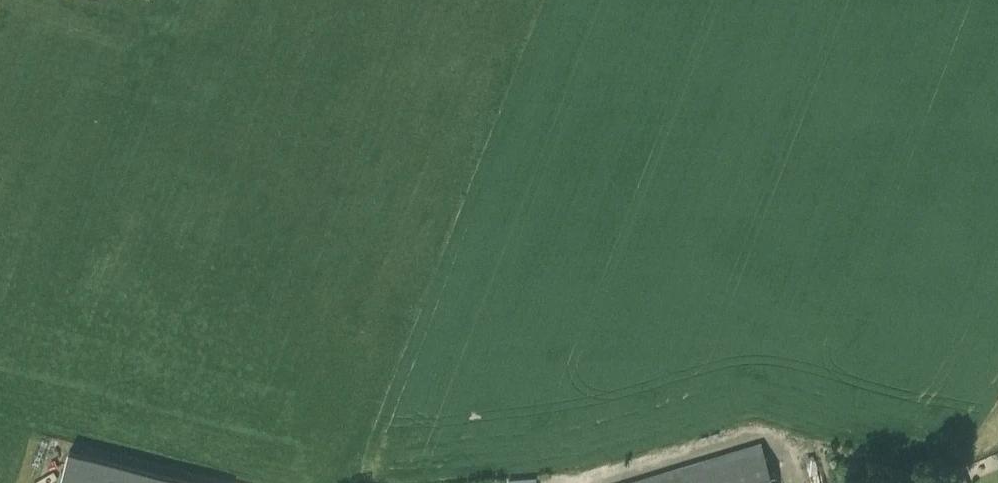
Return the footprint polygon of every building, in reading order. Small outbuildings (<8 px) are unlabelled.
[(761,442),(626,482),(774,482),(761,442)] [(60,482),(194,482),(68,451),(60,482)] [(962,470),(947,478),(949,482),(967,482),(962,470)]
